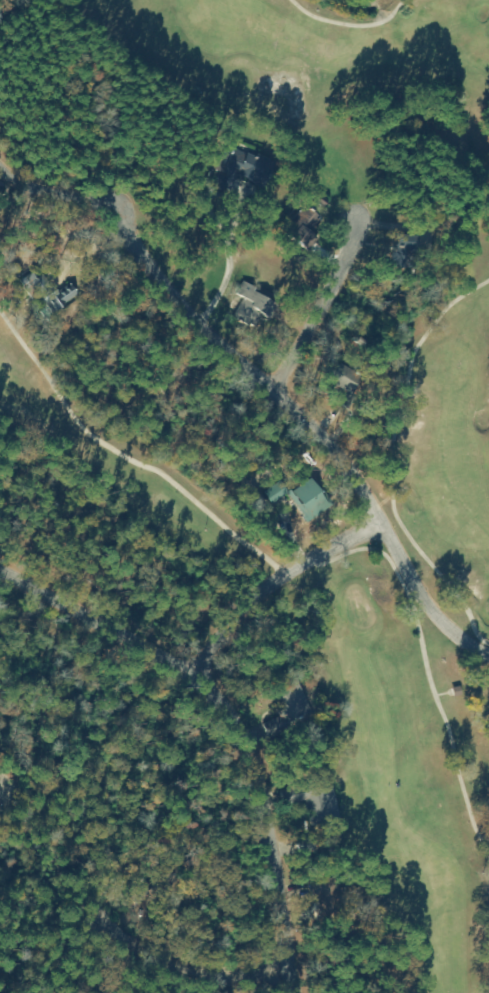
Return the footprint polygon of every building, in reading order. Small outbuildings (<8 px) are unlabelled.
[(259,190),(270,168),(225,147),(215,169),(259,190)] [(304,253),(321,224),(294,208),(277,237),(304,253)] [(380,248),(389,249),(388,261),(405,263),(408,237),(381,235),(380,248)] [(252,332),(268,300),(237,284),(231,295),(238,299),(227,319),(252,332)] [(299,523),(324,509),(308,478),(282,492),(299,523)] [(307,712),(293,682),(267,694),(281,724),(307,712)] [(277,788),(277,804),(304,804),(304,824),(332,824),(332,788),(277,788)]
